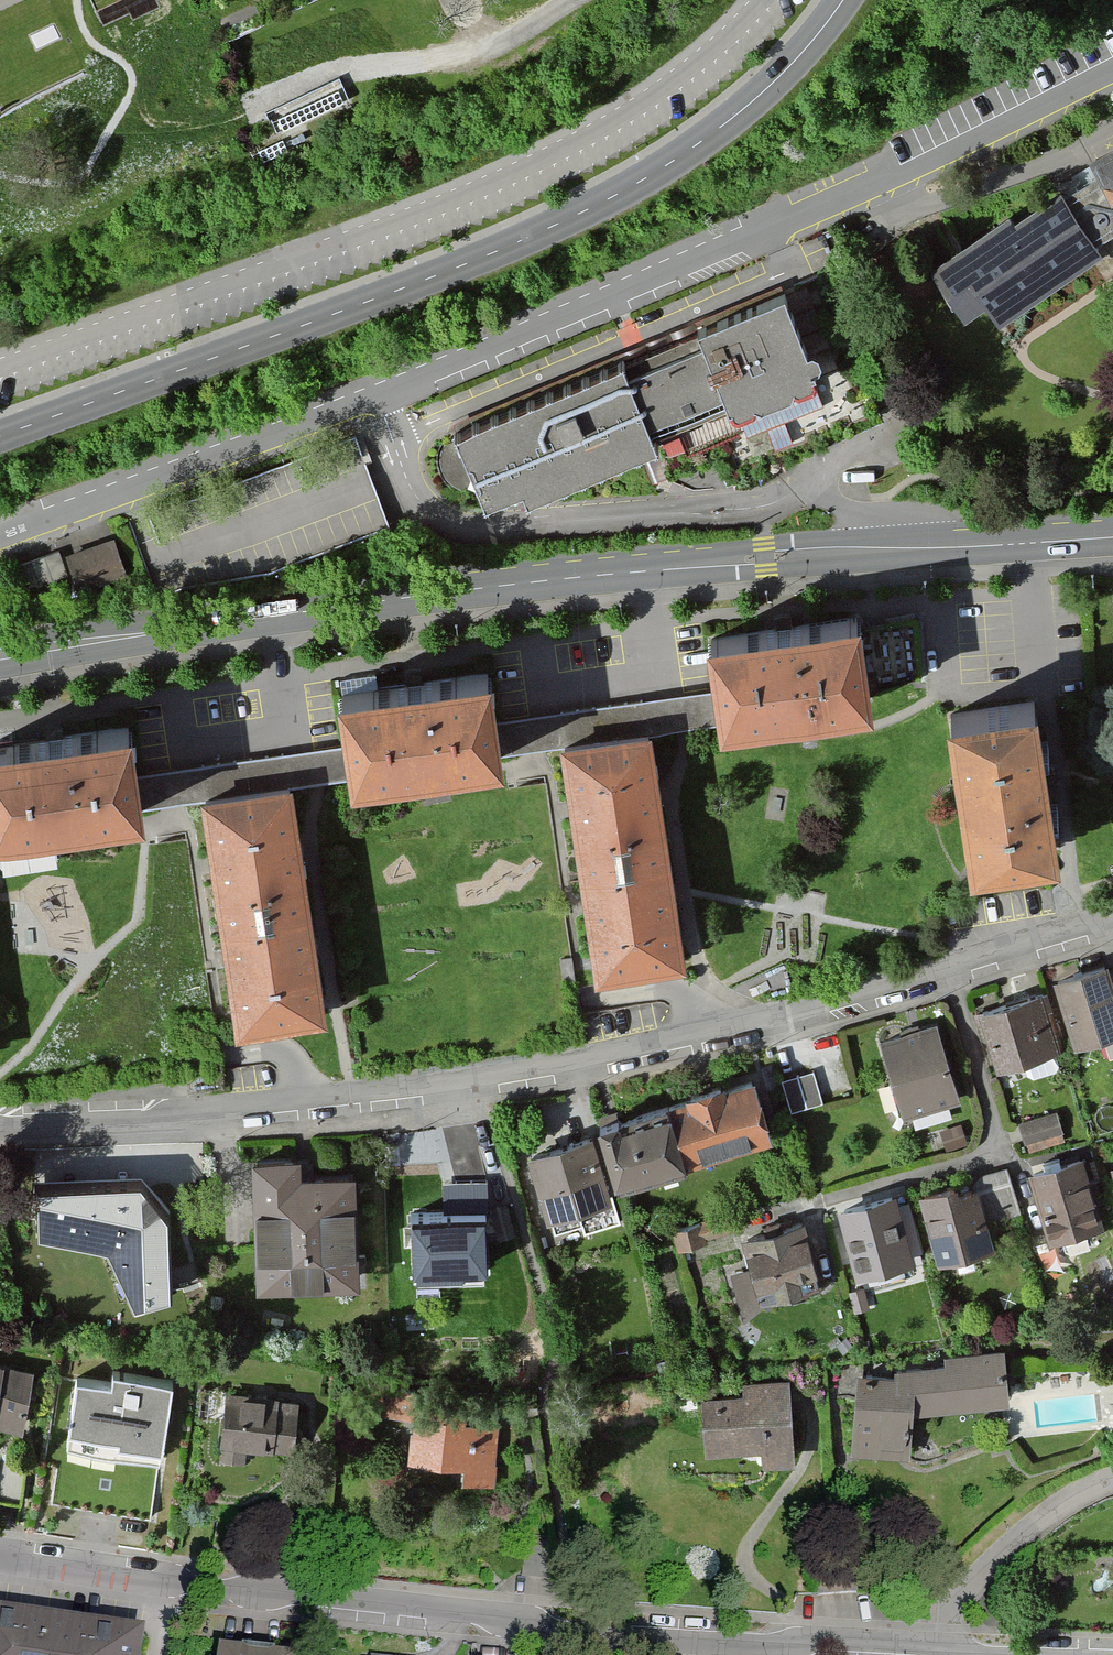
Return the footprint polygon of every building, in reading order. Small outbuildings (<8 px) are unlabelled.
[(1073,188),(1019,218),(1009,210),(939,258),(967,311),(994,294),(1007,314),(1110,248),(1099,227),(1112,219),(1112,145),(1093,156),(1102,172),(1073,188)] [(818,350),(790,284),(703,319),(709,335),(635,365),(629,349),(455,421),(485,495),(532,476),(538,490),(661,439),(667,452),(744,421),(752,440),(859,396),(837,342),(818,350)] [(114,533),(66,550),(73,573),(79,588),(127,572),(114,533)] [(68,575),(58,549),(17,564),(26,589),(68,575)] [(861,614),(710,635),(718,691),(722,718),(872,697),(865,645),(861,614)] [(343,693),(350,744),(355,775),(506,753),(501,720),(494,671),(343,693)] [(668,698),(501,720),(506,753),(566,746),(581,856),(674,844),(658,728),(675,726),(722,718),(718,691),(668,698)] [(1025,700),(935,713),(955,866),(1043,856),(1025,700)] [(147,812),(141,773),(134,716),(0,735),(0,832),(147,812)] [(350,744),(141,773),(147,812),(206,804),(222,915),(313,903),(296,783),(355,775),(350,744)] [(674,844),(581,856),(597,972),(690,959),(674,844)] [(313,903),(222,915),(237,1025),(328,1013),(313,903)] [(1056,979),(1076,1043),(1112,1031),(1112,989),(1105,964),(1056,979)] [(1042,993),(982,1010),(997,1065),(1057,1047),(1042,993)] [(936,1018),(882,1033),(904,1113),(958,1098),(936,1018)] [(794,1113),(826,1103),(815,1070),(784,1080),(794,1113)] [(694,1096),(676,1102),(693,1157),(781,1129),(763,1072),(730,1083),(728,1077),(692,1088),(694,1096)] [(693,1157),(676,1102),(607,1124),(624,1178),(693,1157)] [(1029,1150),(1067,1141),(1059,1110),(1022,1119),(1029,1150)] [(594,1132),(531,1151),(550,1214),(613,1195),(594,1132)] [(1082,1149),(1032,1167),(1055,1232),(1105,1214),(1082,1149)] [(304,1157),(257,1158),(258,1284),(358,1283),(358,1172),(304,1173),(304,1157)] [(1020,1211),(1007,1167),(979,1176),(982,1188),(962,1194),(957,1180),(923,1190),(943,1259),(993,1244),(986,1222),(1020,1211)] [(492,1174),(455,1175),(456,1206),(414,1207),(417,1273),(495,1270),(492,1174)] [(140,1177),(39,1180),(39,1230),(107,1240),(135,1299),(169,1289),(167,1209),(140,1177)] [(897,1196),(839,1210),(855,1274),(913,1260),(897,1196)] [(676,1223),(678,1250),(716,1248),(714,1221),(676,1223)] [(806,1221),(747,1235),(755,1269),(735,1274),(746,1318),(783,1309),(778,1289),(821,1278),(806,1221)] [(899,1376),(857,1374),(853,1450),(914,1453),(917,1405),(1006,1410),(1009,1349),(944,1345),(943,1364),(900,1362),(899,1376)] [(0,1361),(0,1424),(20,1429),(34,1370),(0,1361)] [(149,1376),(104,1368),(95,1423),(146,1432),(143,1452),(172,1457),(186,1374),(150,1368),(149,1376)] [(743,1392),(702,1393),(704,1449),(764,1448),(764,1464),(796,1464),(794,1379),(743,1381),(743,1392)] [(468,1389),(365,1385),(364,1411),(416,1413),(414,1460),(470,1463),(469,1484),(495,1485),(498,1427),(466,1425),(468,1389)] [(248,1451),(306,1454),(309,1400),(224,1396),(222,1426),(211,1426),(209,1465),(247,1467),(248,1451)] [(147,1632),(0,1610),(0,1654),(144,1654),(147,1632)] [(222,1647),(220,1654),(268,1654),(222,1647)]
